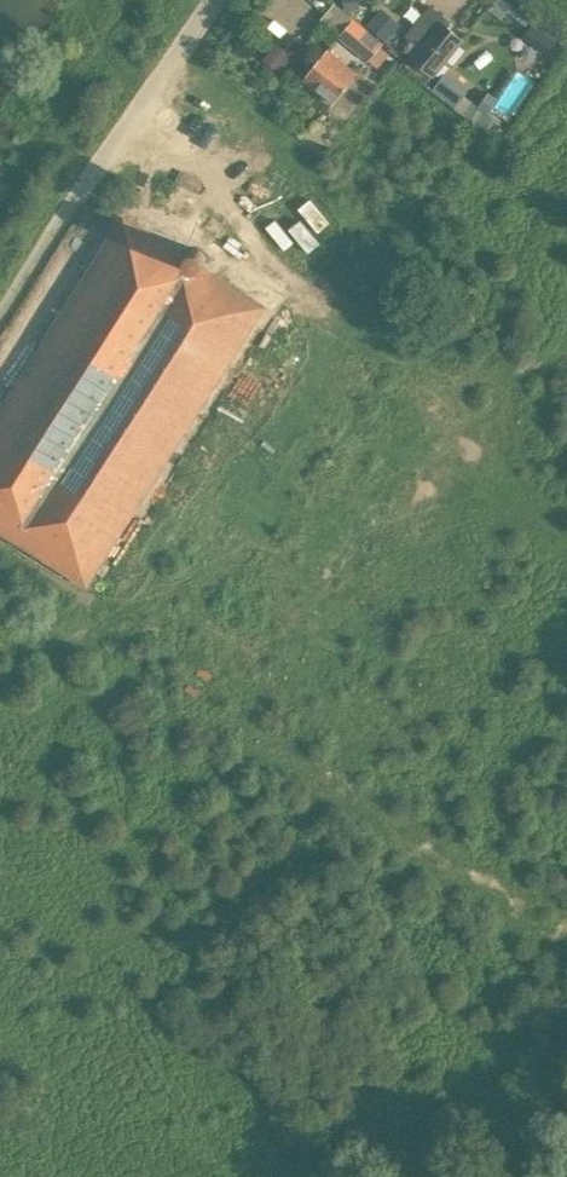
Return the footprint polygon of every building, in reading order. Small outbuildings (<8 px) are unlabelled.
[(490,9),(502,18),(510,6),(502,0),(497,0),(490,9)] [(407,34),(420,45),(410,56),(433,76),(463,38),(441,20),(444,16),(431,5),(407,34)] [(361,21),(386,40),(396,27),(378,13),(373,19),(366,14),(361,21)] [(354,16),(353,17),(338,36),(366,59),(383,40),(354,16)] [(545,33),(536,47),(549,56),(558,42),(545,33)] [(292,55),(277,42),(262,61),(277,73),(292,55)] [(389,55),(378,46),(366,59),(377,69),(389,55)] [(329,50),(304,80),(331,102),(356,72),(329,50)] [(430,88),(452,104),(464,88),(442,72),(430,88)] [(478,106),(487,113),(496,101),(487,94),(478,106)] [(307,194),(294,204),(316,232),(329,221),(307,194)] [(299,215),(287,223),(304,252),(317,244),(299,215)] [(273,216),(263,223),(280,248),(290,241),(273,216)] [(129,233),(0,435),(0,516),(22,531),(81,569),(247,307),(188,270),(129,233)]
